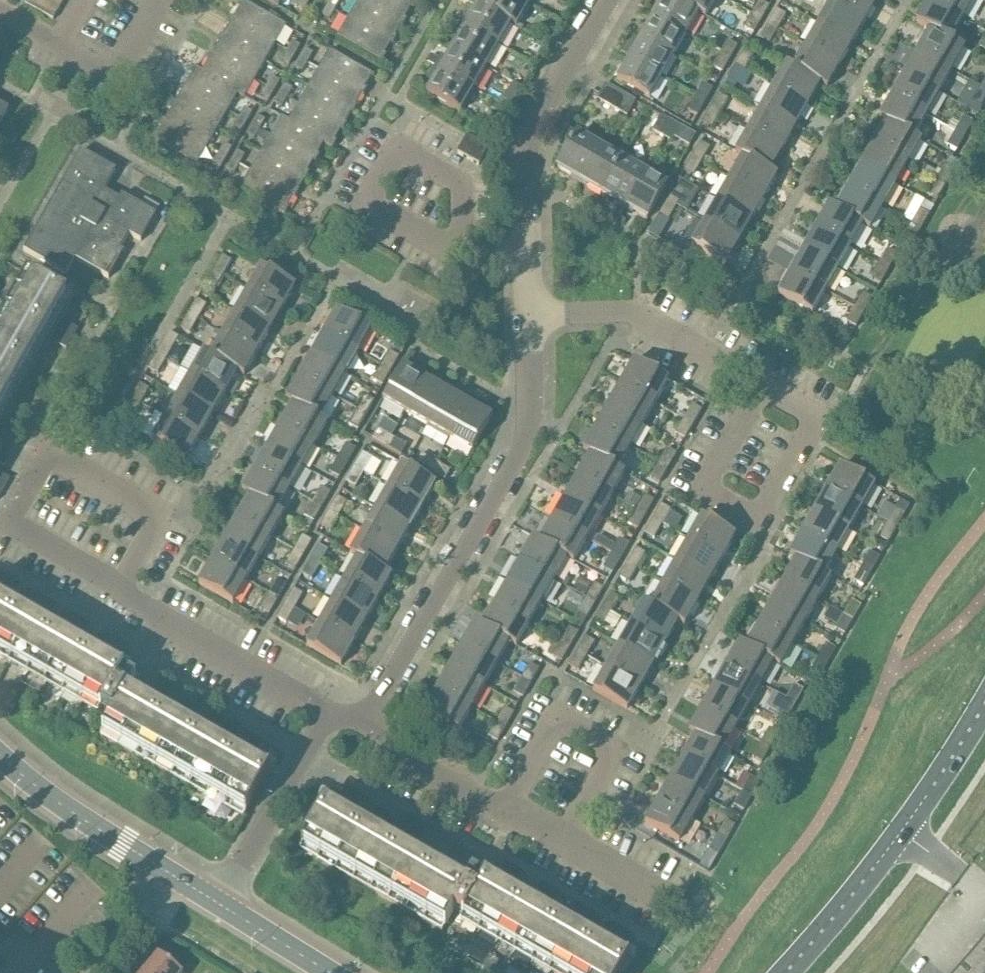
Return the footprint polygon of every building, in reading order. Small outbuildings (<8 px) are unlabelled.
[(37,0),(28,0),(25,4),(32,9),(37,0)] [(41,0),(37,0),(32,9),(53,21),(59,10),(41,0)] [(65,0),(41,0),(59,10),(65,0)] [(308,0),(300,0),(297,6),(305,11),(310,1),(308,0)] [(335,11),(341,1),(338,0),(331,0),(327,6),(335,11)] [(403,26),(407,20),(405,19),(411,8),(413,10),(414,9),(398,0),(359,0),(358,1),(403,26)] [(414,9),(417,3),(415,1),(416,0),(398,0),(414,9)] [(523,0),(487,0),(483,7),(477,4),(523,30),(524,28),(518,25),(530,4),(523,0)] [(687,35),(699,14),(700,13),(677,0),(663,0),(654,16),(687,35)] [(700,13),(699,14),(706,18),(717,0),(677,0),(700,13)] [(831,1),(866,21),(878,0),(831,0),(831,1)] [(931,0),(928,0),(916,22),(930,30),(930,29),(951,41),(964,19),(931,0)] [(964,19),(975,0),(931,0),(964,19)] [(276,45),(286,26),(241,1),(237,8),(239,9),(233,19),(231,18),(231,19),(276,45)] [(348,18),(393,44),(397,38),(395,37),(401,26),(403,27),(403,26),(358,1),(348,18)] [(752,15),(762,20),(769,7),(759,1),(752,15)] [(866,21),(831,1),(818,23),(853,43),(866,21)] [(523,30),(477,4),(470,17),(465,15),(460,22),(500,46),(511,26),(522,32),(523,30)] [(322,16),(330,20),(335,11),(327,6),(322,16)] [(768,24),(778,29),(786,15),(776,10),(768,24)] [(744,28),(754,34),(762,20),(752,15),(744,28)] [(687,35),(654,16),(642,37),(675,56),(687,35)] [(393,44),(348,18),(338,37),(383,63),(387,56),(385,55),(391,44),(393,45),(393,44)] [(220,37),(266,63),(276,45),(231,19),(227,25),(229,26),(223,37),(221,36),(220,37)] [(452,20),(447,28),(455,32),(460,35),(453,47),(492,70),(493,69),(488,66),(500,46),(460,22),(459,24),(452,20)] [(853,43),(818,23),(805,45),(840,65),(853,43)] [(8,48),(2,24),(0,25),(0,50),(8,48)] [(760,39),(770,44),(778,29),(768,24),(760,39)] [(918,51),(952,71),(965,49),(951,41),(930,29),(930,30),(918,51)] [(210,54),(255,80),(266,63),(220,37),(217,43),(219,44),(213,55),(211,54),(210,54)] [(675,56),(642,37),(630,58),(663,77),(675,56)] [(720,54),(730,60),(737,47),(728,41),(720,54)] [(287,51),(295,56),(300,46),(293,42),(287,51)] [(840,65),(805,45),(793,67),(821,84),(820,85),(827,89),(840,65)] [(435,67),(474,90),(485,70),(491,73),(492,70),(453,47),(444,62),(439,59),(437,63),(435,67)] [(300,58),(308,63),(313,54),(305,49),(300,58)] [(736,65),(745,71),(754,56),(744,50),(736,65)] [(295,56),(287,51),(282,61),(289,65),(295,56)] [(330,51),(329,52),(319,69),(364,95),(368,89),(366,88),(372,78),(374,79),(375,77),(330,51)] [(952,71),(918,51),(905,73),(940,93),(952,71)] [(255,80),(210,54),(207,61),(209,62),(202,72),(202,73),(238,94),(238,95),(245,99),(255,80)] [(730,60),(720,54),(712,68),(722,73),(730,60)] [(432,55),(428,63),(435,67),(437,63),(439,59),(432,55)] [(294,68),(302,73),(305,67),(309,70),(312,65),(308,63),(300,58),(294,68)] [(663,77),(630,58),(617,81),(650,100),(663,77)] [(773,86),(808,106),(820,85),(821,84),(793,67),(786,63),(773,86)] [(727,79),(737,85),(745,71),(736,65),(727,79)] [(228,112),(238,95),(238,94),(202,73),(202,72),(193,67),(189,74),(191,75),(185,86),(183,85),(183,86),(228,112)] [(474,90),(435,67),(429,76),(434,79),(426,93),(466,116),(468,113),(463,110),(474,90)] [(309,87),(354,113),(357,107),(355,106),(361,95),(363,96),(364,95),(319,69),(309,87)] [(893,95),(927,115),(940,93),(905,73),(893,95)] [(267,87),(274,91),(280,82),(272,77),(267,87)] [(513,83),(509,89),(520,96),(524,90),(520,88),(513,83)] [(606,84),(597,100),(621,113),(630,98),(606,84)] [(696,96),(706,102),(713,90),(703,84),(696,96)] [(280,94),(288,98),(293,89),(285,85),(280,94)] [(173,104),(218,130),(228,112),(183,86),(179,92),(181,93),(175,104),(173,103),(173,104)] [(808,106),(773,86),(760,108),(795,128),(808,106)] [(274,91),(267,87),(261,96),(269,100),(274,91)] [(298,104),(344,131),(347,125),(345,124),(351,113),(353,114),(354,113),(309,87),(298,104)] [(981,108),(984,101),(984,90),(980,87),(972,102),(981,108)] [(288,98),(280,94),(274,104),(282,108),(288,98)] [(711,109),(720,114),(728,100),(719,94),(711,109)] [(927,115),(893,95),(879,118),(886,122),(886,121),(914,137),(915,136),(927,115)] [(706,102),(696,96),(688,111),(697,116),(706,102)] [(630,98),(621,113),(627,117),(636,101),(630,98)] [(163,122),(208,147),(218,130),(173,104),(169,110),(171,111),(165,121),(163,120),(163,122)] [(344,131),(298,104),(289,121),(288,122),(324,143),(324,144),(333,149),(337,143),(335,141),(341,131),(343,132),(344,131)] [(9,110),(0,105),(0,127),(9,110)] [(795,128),(760,108),(748,130),(783,150),(795,128)] [(239,118),(247,123),(252,113),(245,109),(239,118)] [(720,114),(711,109),(702,123),(712,129),(720,114)] [(661,115),(652,131),(664,138),(673,122),(666,118),(661,115)] [(252,125),(260,129),(265,120),(258,116),(252,125)] [(271,136),(316,162),(320,156),(318,155),(324,144),(324,143),(288,122),(289,121),(282,117),(271,136)] [(955,131),(965,137),(973,122),(963,117),(955,131)] [(247,123),(239,118),(234,127),(242,132),(247,123)] [(874,144),(909,164),(922,141),(915,137),(915,136),(914,137),(886,121),(886,122),(874,144)] [(152,140),(197,166),(208,147),(163,122),(159,127),(161,129),(155,139),(153,138),(152,140)] [(673,122),(664,138),(672,143),(681,127),(673,122)] [(260,129),(252,125),(247,135),(254,139),(260,129)] [(783,150),(748,130),(735,152),(735,153),(742,157),(742,156),(771,172),(770,172),(783,150)] [(965,137),(955,131),(947,146),(957,151),(965,137)] [(580,182),(601,146),(578,133),(558,169),(580,182)] [(261,153),(306,180),(310,174),(307,172),(314,162),(316,163),(316,162),(271,136),(261,153)] [(467,137),(458,154),(479,166),(489,149),(467,137)] [(692,157),(702,163),(710,148),(700,142),(692,157)] [(219,154),(227,158),(232,148),(224,144),(219,154)] [(909,164),(874,144),(861,166),(896,185),(909,164)] [(603,195),(623,159),(601,146),(580,182),(603,195)] [(66,275),(75,259),(109,279),(124,252),(120,250),(129,235),(141,242),(156,216),(122,196),(117,204),(102,195),(116,171),(81,151),(24,251),(66,275)] [(232,160),(240,165),(245,156),(237,151),(232,160)] [(735,152),(735,153),(742,157),(729,178),(764,198),(777,175),(771,172),(742,156),(742,157),(735,153),(735,152)] [(306,180),(261,153),(257,160),(247,154),(240,165),(251,171),(296,197),(299,191),(297,190),(304,179),(306,181),(306,180)] [(227,158),(219,154),(214,163),(221,167),(227,158)] [(684,171),(694,177),(702,163),(692,157),(684,171)] [(625,207),(645,172),(623,159),(603,195),(625,207)] [(226,170),(234,175),(240,165),(232,160),(226,170)] [(937,180),(946,185),(954,171),(945,165),(937,180)] [(896,185),(861,166),(849,187),(884,207),(896,185)] [(240,190),(285,216),(289,209),(287,208),(293,197),(295,198),(296,197),(251,171),(240,190)] [(645,172),(625,207),(647,220),(667,184),(645,172)] [(764,198),(729,178),(717,200),(751,220),(764,198)] [(946,185),(937,180),(928,194),(938,200),(946,185)] [(667,201),(677,206),(685,192),(676,186),(667,201)] [(849,187),(836,209),(836,210),(864,226),(863,226),(864,226),(870,230),(884,207),(849,187)] [(751,220),(717,200),(704,222),(739,242),(751,220)] [(659,215),(669,221),(677,206),(667,201),(659,215)] [(816,228),(851,248),(864,226),(863,226),(864,226),(836,210),(836,209),(829,205),(816,228)] [(912,224),(921,229),(930,215),(920,209),(912,224)] [(691,245),(726,265),(739,242),(704,222),(691,245)] [(921,229),(912,224),(904,239),(913,244),(921,229)] [(851,248),(816,228),(804,250),(839,270),(851,248)] [(839,270),(804,250),(791,272),(826,292),(839,270)] [(879,264),(889,269),(897,255),(888,250),(879,264)] [(214,271),(223,276),(232,261),(222,256),(214,271)] [(889,269),(879,264),(871,279),(881,284),(889,269)] [(295,287),(261,267),(248,290),(267,302),(282,310),(295,287)] [(223,276),(214,271),(206,284),(216,289),(223,276)] [(778,294),(813,315),(826,292),(791,272),(778,294)] [(66,300),(67,301),(68,299),(27,276),(26,278),(27,278),(0,326),(0,416),(66,300)] [(282,310),(267,302),(248,290),(235,312),(270,332),(282,310)] [(855,308),(864,313),(872,299),(863,294),(855,308)] [(189,315),(198,320),(207,305),(197,299),(189,315)] [(846,322),(856,328),(864,313),(855,308),(846,322)] [(359,354),(372,331),(337,311),(324,334),(359,354)] [(270,332),(235,312),(222,334),(257,354),(270,332)] [(198,320),(189,315),(181,329),(190,334),(198,320)] [(72,340),(78,329),(67,323),(61,333),(72,340)] [(170,332),(165,340),(157,355),(166,360),(179,337),(170,332)] [(55,343),(67,350),(72,340),(61,333),(55,343)] [(222,334),(210,355),(211,356),(210,356),(237,372),(244,376),(257,354),(222,334)] [(359,354),(324,334),(311,356),(346,376),(359,354)] [(190,374),(225,394),(237,372),(210,356),(211,356),(210,355),(203,351),(190,374)] [(381,367),(391,372),(399,357),(390,352),(381,367)] [(148,369),(158,375),(166,360),(157,355),(148,369)] [(346,376),(311,356),(299,378),(334,398),(346,376)] [(621,385),(655,405),(669,381),(634,361),(621,385)] [(404,366),(383,401),(405,414),(425,379),(404,366)] [(391,372),(381,367),(373,381),(383,386),(391,372)] [(225,394),(190,374),(178,396),(212,416),(225,394)] [(334,398),(299,378),(286,400),(293,404),(293,403),(320,419),(321,419),(322,419),(334,398)] [(427,426),(447,391),(425,379),(405,414),(427,426)] [(131,398),(141,404),(149,389),(140,384),(131,398)] [(655,405),(621,385),(608,407),(643,427),(655,405)] [(449,439),(469,404),(447,391),(427,426),(449,439)] [(356,411),(366,416),(375,401),(365,395),(356,411)] [(212,416),(178,396),(165,418),(200,438),(212,416)] [(123,413),(133,419),(141,404),(131,398),(123,413)] [(280,426),(315,446),(328,423),(322,419),(321,419),(320,419),(293,403),(293,404),(280,426)] [(469,404),(449,439),(472,452),(492,418),(469,404)] [(683,421),(693,427),(702,411),(692,405),(683,421)] [(643,427),(608,407),(595,429),(630,449),(643,427)] [(366,416),(356,411),(349,425),(358,430),(366,416)] [(165,418),(152,440),(187,460),(200,438),(165,418)] [(693,427),(683,421),(675,434),(685,440),(693,427)] [(315,446),(280,426),(267,448),(303,468),(315,446)] [(386,446),(392,437),(378,429),(372,439),(386,446)] [(623,474),(625,475),(625,473),(618,469),(630,449),(595,429),(583,450),(590,455),(616,470),(617,470),(624,474),(623,474)] [(392,437),(386,446),(402,455),(407,446),(392,437)] [(337,459),(347,464),(356,449),(346,444),(337,459)] [(303,468),(267,448),(255,470),(290,490),(303,468)] [(658,465),(668,470),(677,454),(667,449),(658,465)] [(354,468),(364,474),(372,459),(363,453),(354,468)] [(430,471),(435,462),(422,454),(416,464),(430,471)] [(616,470),(590,455),(577,477),(612,497),(625,475),(623,474),(624,474),(617,470),(616,470)] [(347,464),(337,459),(330,473),(339,478),(347,464)] [(435,462),(430,471),(445,480),(451,471),(435,462)] [(436,484),(401,464),(388,487),(423,507),(436,484)] [(668,470),(658,465),(650,478),(660,484),(668,470)] [(827,489),(862,509),(875,486),(841,466),(827,489)] [(346,482),(356,488),(364,474),(354,468),(346,482)] [(290,490),(255,470),(242,492),(249,496),(250,496),(276,511),(277,510),(278,511),(290,490)] [(10,480),(0,474),(0,488),(4,490),(10,480)] [(612,497),(577,477),(565,499),(600,519),(612,497)] [(312,503),(322,508),(331,493),(321,487),(312,503)] [(423,507),(388,487),(375,509),(410,529),(423,507)] [(862,509),(827,489),(815,511),(850,531),(862,509)] [(630,493),(624,502),(636,509),(641,499),(630,493)] [(636,510),(646,516),(654,501),(645,495),(636,510)] [(237,518),(272,538),(285,515),(278,511),(277,510),(276,511),(250,496),(249,496),(237,518)] [(329,512),(339,518),(347,502),(337,497),(329,512)] [(600,519),(565,499),(552,521),(587,541),(600,519)] [(322,508),(312,503),(304,516),(314,522),(322,508)] [(653,520),(662,525),(671,510),(661,505),(653,520)] [(887,524),(897,529),(905,514),(896,508),(887,524)] [(410,529),(375,509),(362,531),(398,551),(410,529)] [(646,516),(636,510),(628,524),(638,530),(646,516)] [(850,531),(815,511),(802,533),(837,553),(850,531)] [(321,526),(331,532),(339,518),(329,512),(321,526)] [(688,540),(723,560),(736,537),(701,517),(688,540)] [(272,538),(237,518),(224,540),(259,560),(272,538)] [(645,534),(654,539),(662,525),(653,520),(645,534)] [(541,542),(540,542),(566,558),(567,559),(574,563),(587,541),(552,521),(541,542)] [(897,529),(887,524),(879,537),(889,543),(897,529)] [(398,551),(362,531),(350,553),(357,557),(357,558),(357,557),(385,573),(385,572),(398,551)] [(837,553),(802,533),(789,555),(796,559),(797,559),(825,575),(825,574),(837,553)] [(294,551),(304,556),(312,541),(303,536),(294,551)] [(598,536),(594,543),(611,553),(611,554),(621,560),(629,545),(620,539),(615,546),(598,536)] [(540,542),(541,542),(533,538),(520,561),(555,581),(567,559),(566,558),(540,542)] [(259,560),(224,540),(212,562),(247,582),(259,560)] [(723,560),(688,540),(675,562),(710,582),(723,560)] [(310,560),(320,565),(328,551),(319,545),(310,560)] [(627,564),(637,569),(645,554),(636,549),(627,564)] [(286,565),(295,570),(304,556),(294,551),(286,565)] [(862,567),(871,573),(880,557),(870,552),(862,567)] [(621,560),(611,554),(603,568),(613,573),(621,560)] [(357,558),(344,579),(379,599),(392,576),(385,572),(385,573),(357,557),(357,558)] [(784,581),(819,601),(832,578),(825,574),(825,575),(797,559),(796,559),(784,581)] [(302,574),(312,580),(320,565),(310,560),(302,574)] [(555,581),(520,561),(508,582),(542,602),(555,581)] [(199,584),(234,604),(247,582),(212,562),(199,584)] [(710,582),(675,562),(663,584),(698,603),(710,582)] [(619,577),(629,583),(637,569),(627,564),(619,577)] [(871,573),(862,567),(854,581),(863,587),(871,573)] [(12,580),(1,574),(0,575),(0,588),(5,591),(12,580)] [(581,577),(574,589),(585,595),(592,583),(581,577)] [(269,594),(278,600),(287,585),(277,579),(269,594)] [(379,599),(344,579),(332,601),(367,621),(379,599)] [(23,586),(12,580),(5,591),(16,597),(23,586)] [(819,601),(784,581),(771,603),(806,623),(819,601)] [(495,604),(530,624),(542,602),(508,582),(495,604)] [(586,598),(595,604),(604,589),(594,583),(586,598)] [(698,603),(663,584),(650,605),(649,604),(649,605),(678,621),(677,622),(685,626),(698,603)] [(285,604),(295,609),(303,594),(294,589),(285,604)] [(602,608),(612,613),(620,598),(610,593),(602,608)] [(40,612),(47,600),(36,594),(30,606),(40,612)] [(278,600),(269,594),(261,608),(270,614),(278,600)] [(595,604),(586,598),(578,612),(587,618),(595,604)] [(58,606),(47,600),(40,612),(51,618),(58,606)] [(843,615),(853,621),(862,606),(852,600),(843,615)] [(367,621),(332,601),(319,623),(354,643),(367,621)] [(649,605),(649,604),(644,601),(630,624),(665,644),(677,622),(678,621),(649,605)] [(101,713),(102,711),(111,717),(100,736),(190,787),(193,782),(246,812),(245,813),(246,814),(270,773),(268,772),(268,773),(128,693),(131,688),(132,688),(137,680),(136,680),(140,673),(139,669),(129,664),(131,660),(130,660),(123,672),(123,671),(123,672),(0,602),(0,653),(101,711),(100,712),(101,713)] [(806,623),(771,603),(759,625),(794,645),(806,623)] [(277,618),(287,623),(295,609),(285,604),(277,618)] [(495,604),(483,626),(482,627),(510,642),(509,643),(510,643),(517,647),(530,624),(495,604)] [(594,622),(604,627),(612,613),(602,608),(594,622)] [(76,632),(82,620),(72,614),(65,626),(76,632)] [(853,621),(843,615),(835,629),(845,635),(853,621)] [(87,638),(94,626),(82,620),(76,632),(87,638)] [(463,645),(497,665),(510,643),(509,643),(510,642),(482,627),(483,626),(476,622),(463,645)] [(306,646),(341,666),(354,643),(319,623),(306,646)] [(665,644),(630,624),(618,646),(652,666),(665,644)] [(759,625),(747,646),(746,647),(774,663),(781,668),(794,645),(759,625)] [(561,642),(570,648),(579,633),(569,627),(561,642)] [(111,652),(118,640),(107,634),(100,646),(111,652)] [(577,651),(587,657),(595,642),(586,637),(577,651)] [(129,647),(118,640),(111,652),(122,659),(129,647)] [(570,648),(561,642),(552,656),(562,662),(570,648)] [(746,647),(747,646),(740,642),(726,666),(761,686),(774,663),(746,647)] [(818,659),(828,665),(836,649),(826,644),(818,659)] [(497,665),(463,645),(450,667),(485,687),(497,665)] [(652,666),(618,646),(605,668),(640,688),(652,666)] [(569,665),(579,671),(587,657),(577,651),(569,665)] [(828,665),(818,659),(810,673),(820,678),(828,665)] [(521,678),(531,684),(539,669),(530,664),(521,678)] [(761,686),(726,666),(713,688),(748,708),(761,686)] [(485,687),(450,667),(438,688),(472,708),(485,687)] [(592,690),(627,710),(640,688),(605,668),(592,690)] [(531,684),(521,678),(513,693),(523,698),(531,684)] [(785,700),(795,705),(804,690),(794,685),(785,700)] [(472,708),(438,688),(425,711),(459,731),(472,708)] [(701,710),(736,730),(748,708),(713,688),(701,710)] [(778,714),(787,719),(795,705),(785,700),(778,714)] [(497,722),(506,728),(514,713),(505,708),(497,722)] [(724,751),(724,750),(736,730),(701,710),(689,731),(696,735),(724,751)] [(506,728),(497,722),(488,737),(498,742),(506,728)] [(761,744),(770,749),(779,734),(769,728),(761,744)] [(247,748),(253,737),(243,731),(236,742),(247,748)] [(683,758),(718,778),(731,754),(724,750),(724,751),(696,735),(683,758)] [(263,742),(253,737),(247,748),(257,754),(263,742)] [(770,749),(761,744),(753,757),(762,763),(770,749)] [(718,778),(683,758),(670,780),(705,800),(718,778)] [(742,792),(752,797),(760,782),(751,777),(742,792)] [(705,800),(670,780),(658,802),(693,822),(705,800)] [(752,797),(742,792),(734,806),(744,811),(752,797)] [(359,812),(366,801),(355,795),(349,806),(359,812)] [(376,806),(366,801),(359,812),(369,818),(376,806)] [(645,824),(680,844),(693,822),(658,802),(645,824)] [(468,880),(468,881),(465,886),(437,870),(326,806),(326,805),(325,804),(301,845),(303,846),(304,845),(356,875),(353,880),(443,932),(453,913),(463,918),(462,919),(464,920),(464,919),(559,972),(622,972),(629,961),(628,960),(627,961),(550,917),(539,911),(514,896),(504,890),(487,880),(493,868),(492,867),(490,871),(481,865),(477,866),(473,873),(472,872),(468,880)] [(717,836),(726,841),(735,826),(726,820),(717,836)] [(726,841),(717,836),(709,849),(718,855),(726,841)] [(509,880),(516,869),(505,863),(499,874),(509,880)] [(527,875),(516,869),(509,880),(520,887),(527,875)] [(509,880),(504,890),(514,896),(520,887),(509,880)] [(545,901),(551,889),(540,883),(534,895),(545,901)] [(562,896),(551,889),(545,901),(556,907),(562,896)] [(545,901),(539,911),(550,917),(556,907),(545,901)] [(580,921),(587,909),(576,903),(569,915),(580,921)] [(591,928),(598,916),(587,909),(580,921),(591,928)] [(616,941),(622,930),(611,924),(605,935),(616,941)] [(633,936),(622,930),(616,941),(626,948),(633,936)] [(959,972),(984,972),(984,943),(959,972)] [(158,955),(144,972),(181,972),(158,955)]
